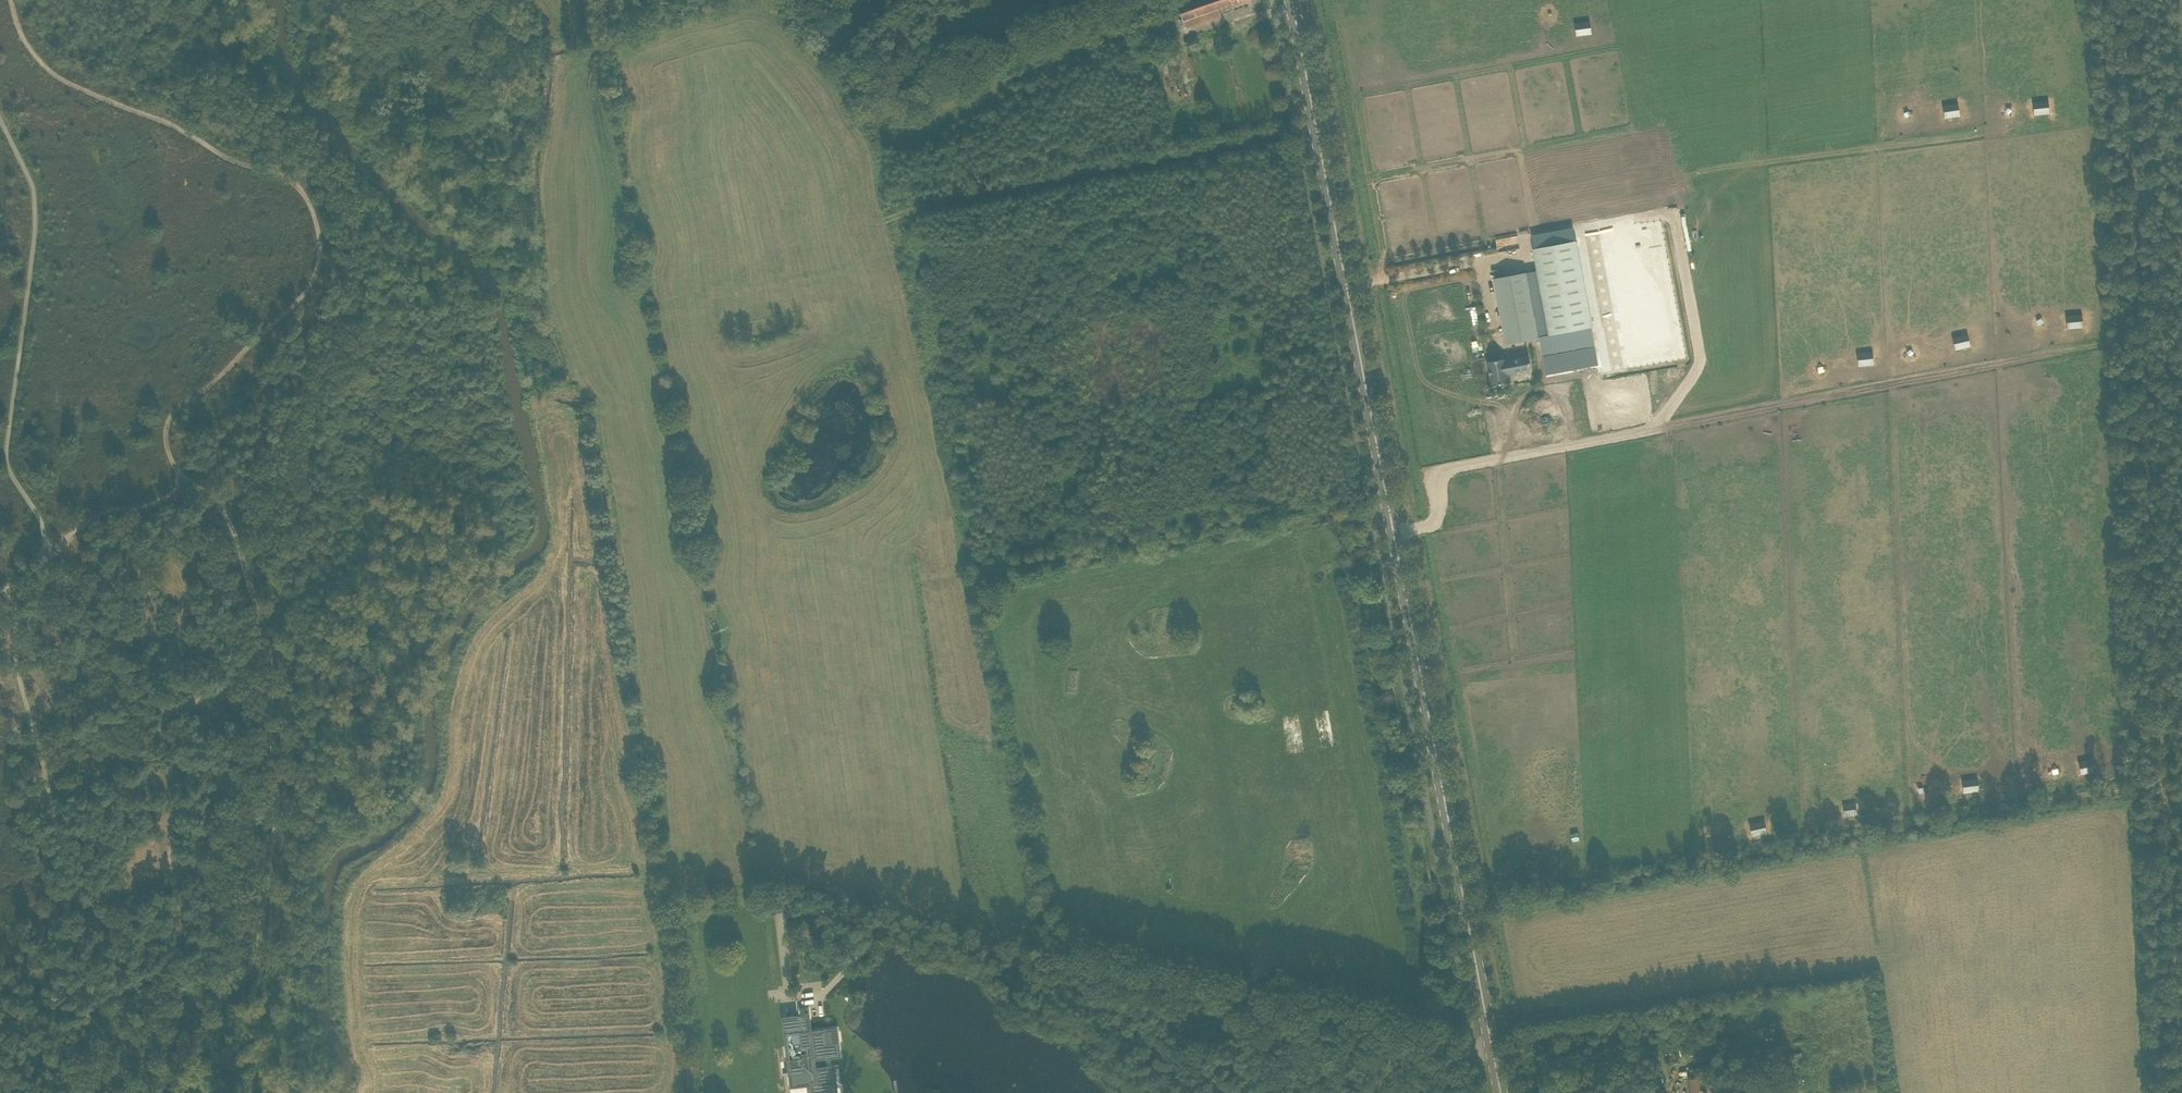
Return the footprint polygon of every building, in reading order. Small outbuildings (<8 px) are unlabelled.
[(1178,4),(1187,28),(1220,16),(1218,9),(1223,8),(1224,13),(1232,11),(1230,6),(1246,0),(1191,0),(1178,4)] [(852,89),(863,82),(862,81),(864,80),(862,78),(860,75),(848,86),(852,89)] [(1510,245),(1509,236),(1496,238),(1497,247),(1510,245)] [(1538,337),(1526,273),(1493,279),(1506,343),(1538,337)] [(1487,362),(1491,385),(1511,382),(1510,375),(1531,371),(1528,355),(1487,362)] [(2141,1036),(2141,1021),(2132,1022),(2132,1036),(2141,1036)] [(787,1033),(790,1060),(791,1073),(809,1071),(810,1082),(807,1082),(808,1092),(831,1092),(828,1068),(814,1069),(813,1058),(826,1057),(839,1055),(838,1042),(825,1044),(824,1032),(810,1034),(810,1030),(787,1033)] [(1690,1092),(1706,1092),(1704,1077),(1689,1078),(1690,1092)]
